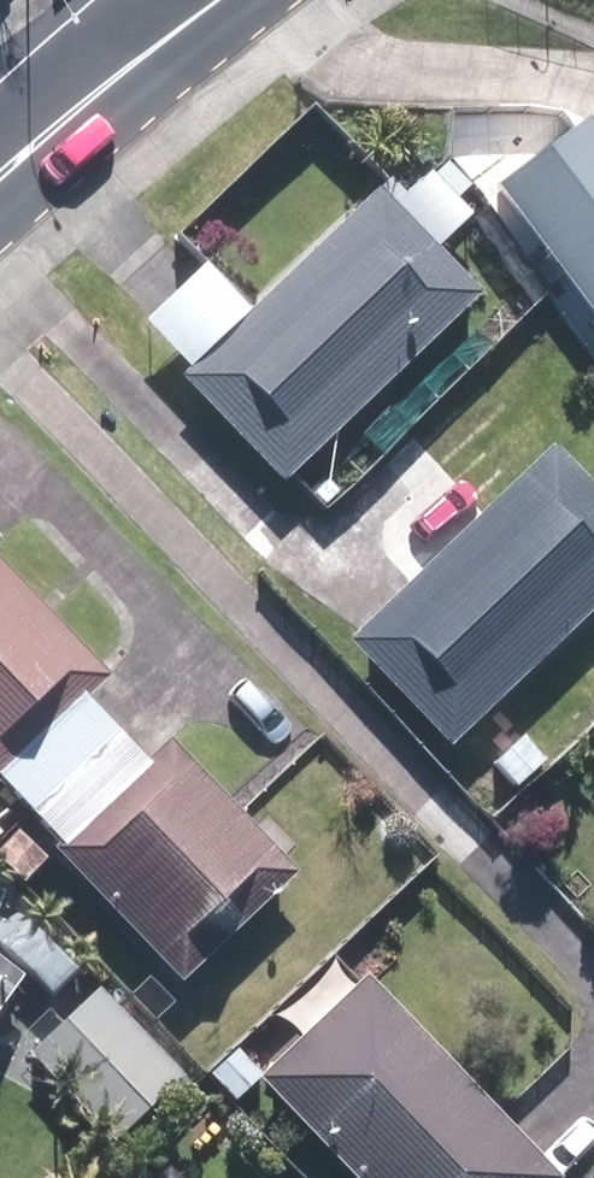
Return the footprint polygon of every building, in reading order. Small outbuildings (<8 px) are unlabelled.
[(501,187),(593,317),(593,132),(589,125),(501,187)] [(481,288),(377,186),(229,337),(176,391),(280,492),(481,288)] [(550,447),(390,602),(345,646),(446,750),(593,607),(593,492),(550,447)] [(85,700),(111,675),(0,561),(0,798),(180,984),(298,871),(170,739),(146,763),(116,732),(85,700)] [(0,959),(0,1008),(24,977),(0,959)] [(368,972),(257,1076),(354,1177),(562,1177),(526,1140),(368,972)] [(184,1075),(98,990),(80,1008),(29,1059),(115,1144),(184,1075)] [(169,1166),(156,1177),(181,1177),(169,1166)]
